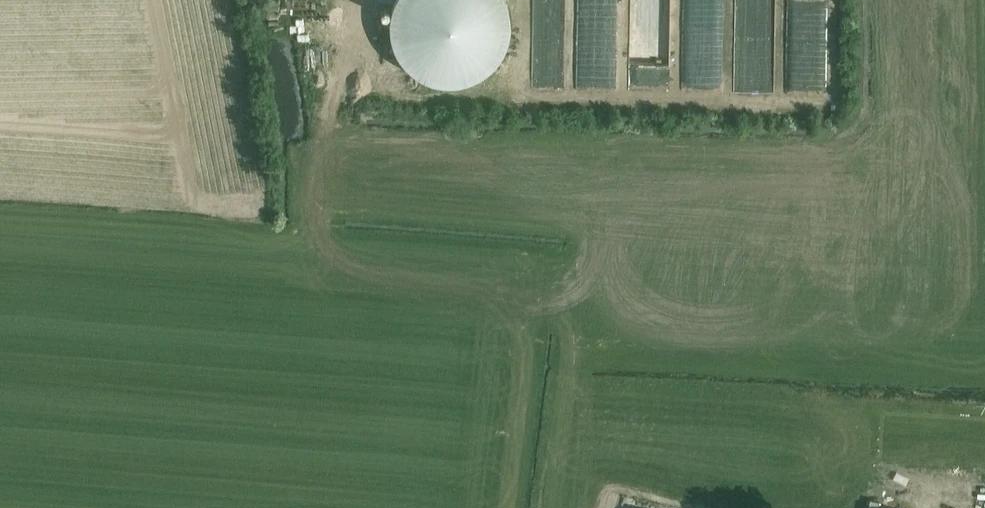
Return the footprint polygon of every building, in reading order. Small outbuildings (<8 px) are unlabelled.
[(503,33),(502,9),(498,0),(388,0),(384,12),(384,36),(394,57),(411,73),(433,82),(457,81),(478,72),(494,55),(503,33)] [(713,70),(713,58),(676,57),(675,70),(713,70)] [(761,71),(761,57),(727,58),(727,71),(761,71)] [(817,71),(817,57),(781,57),(781,70),(817,71)] [(634,82),(634,58),(561,58),(561,81),(634,82)]
